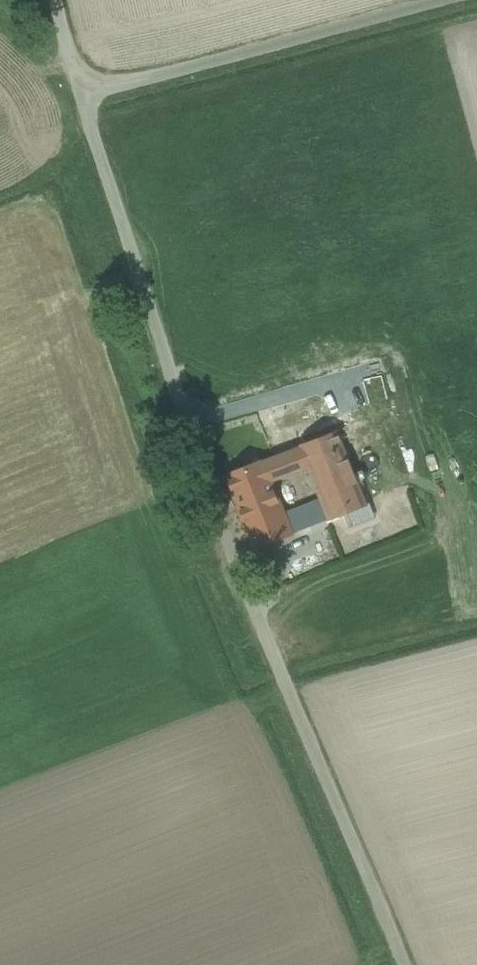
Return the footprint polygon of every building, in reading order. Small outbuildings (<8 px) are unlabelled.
[(365,502),(337,431),(300,446),(307,464),(322,500),(329,517),(365,502)] [(300,446),(263,461),(270,479),(307,464),(300,446)] [(244,526),(283,511),(270,479),(263,461),(224,476),(244,526)] [(322,500),(285,515),(292,532),(329,517),(322,500)] [(283,511),(244,526),(253,548),(292,532),(285,515),(283,511)] [(276,565),(298,561),(294,538),(271,543),(276,565)]
